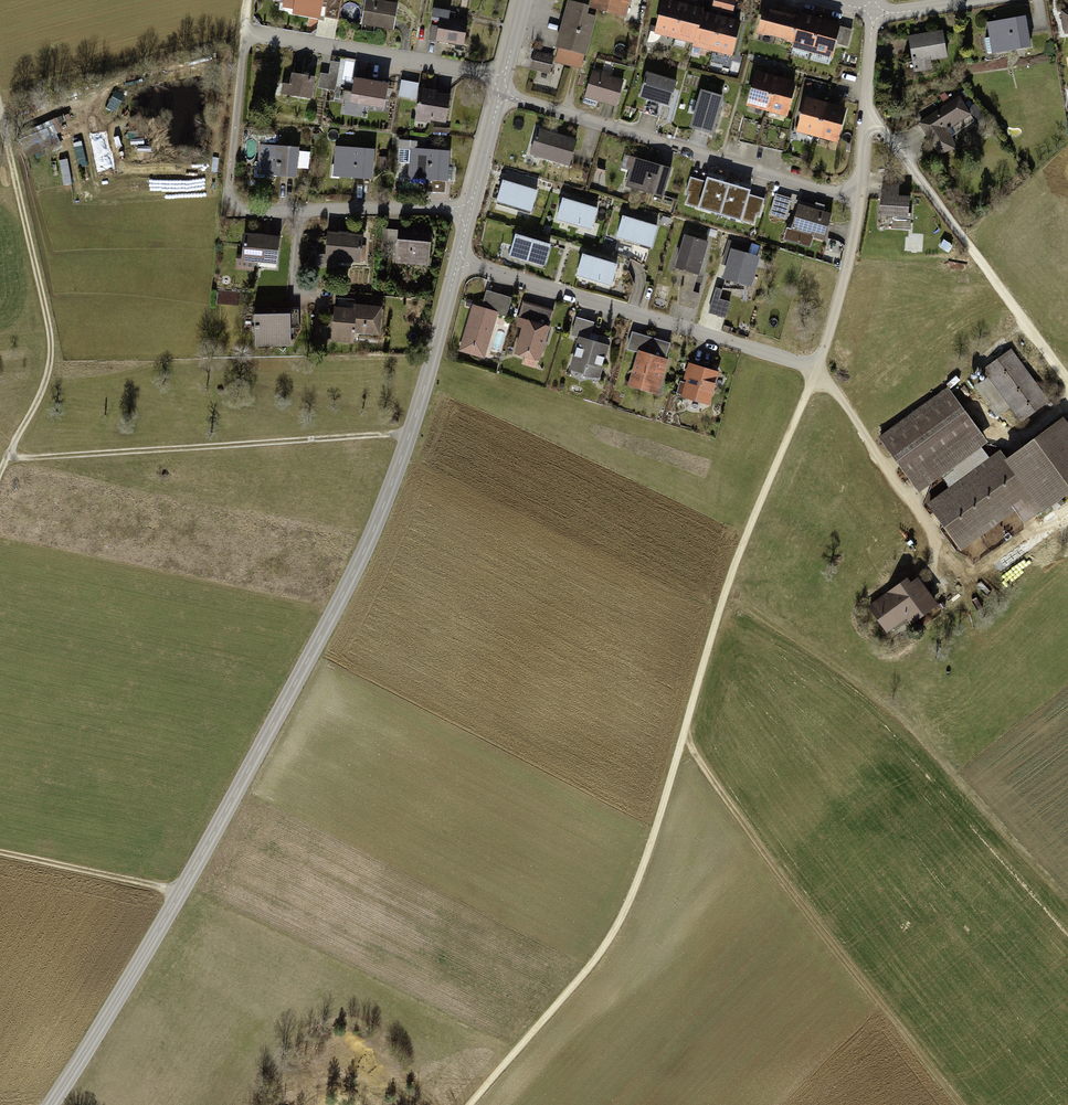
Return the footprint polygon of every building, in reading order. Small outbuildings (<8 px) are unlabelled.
[(284,8),(294,10),(294,13),(319,18),(321,7),(326,8),(327,1),(324,0),(286,0),(284,8)] [(327,1),(326,8),(324,18),(338,20),(342,0),(327,0),(327,1)] [(371,0),(366,0),(362,22),(375,25),(375,26),(393,29),(397,6),(381,3),(381,2),(371,0)] [(590,8),(597,10),(624,17),(628,0),(592,0),(590,8)] [(713,8),(722,10),(725,0),(715,0),(713,8)] [(722,10),(720,18),(726,20),(728,12),(732,13),(735,0),(725,0),(722,10)] [(630,17),(645,20),(648,3),(633,1),(630,17)] [(675,37),(683,6),(664,1),(656,32),(675,37)] [(590,8),(572,2),(560,48),(584,55),(597,10),(590,8)] [(701,14),(702,11),(688,8),(683,6),(675,37),(694,41),(701,14)] [(778,13),(765,10),(759,33),(794,42),(797,30),(800,19),(785,15),(787,10),(780,8),(778,13)] [(463,43),(466,22),(447,19),(449,11),(436,9),(434,19),(441,20),(440,27),(432,25),(429,40),(437,42),(437,39),(463,43)] [(720,18),(701,14),(694,41),(693,44),(712,49),(720,18)] [(801,16),(800,19),(797,30),(794,42),(793,47),(791,54),(807,58),(809,50),(812,51),(813,47),(815,39),(820,21),(801,16)] [(1007,21),(988,24),(990,38),(985,39),(988,53),(998,51),(998,52),(1012,49),(1012,50),(1031,47),(1025,17),(1007,20),(1007,21)] [(726,20),(720,18),(712,49),(732,54),(740,23),(726,20)] [(852,29),(820,21),(815,39),(813,47),(812,51),(831,56),(835,40),(836,40),(838,41),(838,44),(847,46),(852,29)] [(942,32),(909,38),(913,62),(914,62),(915,71),(931,68),(930,59),(946,56),(942,32)] [(552,57),(536,53),(532,69),(548,73),(552,57)] [(314,77),(293,74),(290,96),(311,99),(314,77)] [(329,75),(321,74),(318,87),(327,89),(329,75)] [(623,82),(592,74),(584,103),(595,106),(597,100),(616,105),(623,82)] [(676,83),(647,74),(641,95),(669,104),(676,83)] [(768,109),(776,79),(757,74),(749,103),(766,108),(768,109)] [(337,77),(329,75),(327,89),(335,90),(337,77)] [(403,78),(400,97),(418,100),(421,81),(403,78)] [(388,85),(355,79),(352,93),(361,94),(359,103),(384,107),(388,85)] [(787,114),(795,84),(776,79),(768,109),(787,114)] [(431,92),(421,90),(417,116),(446,121),(449,97),(431,94),(431,92)] [(721,97),(702,91),(692,128),(711,133),(721,97)] [(959,98),(920,123),(939,154),(955,149),(950,136),(974,121),(977,126),(986,121),(975,105),(973,106),(969,101),(963,104),(959,98)] [(818,135),(826,106),(807,101),(799,130),(818,135)] [(837,140),(844,111),(826,106),(818,135),(837,140)] [(63,147),(59,131),(63,130),(60,118),(44,123),(52,150),(63,147)] [(576,141),(538,130),(531,154),(569,165),(576,141)] [(40,141),(25,146),(28,156),(44,150),(40,141)] [(416,143),(399,142),(397,163),(409,164),(408,178),(447,180),(449,151),(430,150),(430,151),(415,150),(416,143)] [(77,145),(80,166),(88,165),(84,144),(77,145)] [(280,147),(260,146),(259,162),(255,162),(254,177),(264,177),(264,174),(279,175),(279,176),(296,177),(298,148),(280,146),(280,147)] [(355,149),(336,148),(334,164),(340,165),(339,176),(353,177),(372,179),(374,150),(355,148),(355,149)] [(652,164),(634,159),(627,186),(646,191),(645,192),(663,197),(671,169),(652,164)] [(720,214),(729,184),(707,178),(706,182),(691,177),(686,194),(701,199),(699,208),(720,214)] [(537,192),(503,182),(497,201),(531,211),(537,192)] [(900,184),(884,183),(883,190),(882,190),(881,215),(908,217),(909,197),(899,196),(900,184)] [(760,216),(765,199),(749,195),(750,190),(729,184),(720,214),(741,221),(744,211),(760,216)] [(786,219),(791,202),(775,197),(770,215),(786,219)] [(596,209),(563,200),(558,219),(591,229),(596,209)] [(814,209),(799,204),(793,223),(790,223),(786,238),(794,240),(797,231),(824,239),(831,214),(823,211),(824,206),(816,203),(814,209)] [(657,227),(623,217),(617,237),(651,247),(657,227)] [(429,264),(432,234),(384,230),(382,246),(397,248),(396,259),(411,261),(411,263),(429,264)] [(361,248),(362,237),(328,234),(326,255),(316,254),(315,267),(325,267),(326,258),(360,261),(360,259),(365,260),(366,248),(361,248)] [(279,238),(245,235),(243,257),(237,256),(236,268),(253,270),(254,260),(265,262),(265,267),(276,268),(279,238)] [(550,246),(516,235),(510,255),(511,255),(527,260),(528,261),(544,265),(549,248),(550,246)] [(707,242),(686,236),(676,268),(697,274),(707,242)] [(616,252),(632,255),(634,246),(618,242),(616,252)] [(757,257),(733,250),(725,279),(749,286),(757,257)] [(617,265),(583,255),(577,275),(611,285),(617,265)] [(692,292),(693,288),(681,287),(679,304),(695,309),(699,294),(692,292)] [(486,309),(474,306),(461,348),(473,352),(474,348),(476,347),(485,350),(497,313),(506,316),(511,299),(491,293),(486,309)] [(715,297),(712,312),(728,316),(731,301),(715,297)] [(356,300),(336,298),(333,339),(353,340),(354,332),(355,332),(355,330),(378,332),(380,309),(359,308),(359,302),(355,301),(356,300)] [(538,307),(524,302),(519,320),(525,322),(516,353),(538,360),(548,328),(533,323),(538,307)] [(299,328),(299,314),(270,314),(269,307),(254,307),(255,344),(291,343),(291,328),(299,328)] [(586,321),(577,318),(572,335),(580,338),(573,364),(584,368),(582,376),(598,377),(609,339),(601,337),(599,343),(581,337),(586,321)] [(627,349),(640,353),(631,382),(657,390),(666,360),(647,354),(651,340),(632,334),(627,349)] [(1050,401),(1012,349),(983,370),(989,377),(978,385),(1000,414),(1010,406),(1022,422),(1050,401)] [(717,374),(693,366),(687,384),(681,382),(677,394),(708,403),(717,374)] [(948,389),(880,438),(913,482),(980,433),(948,389)] [(960,547),(1015,507),(1024,520),(1041,507),(1043,510),(1067,492),(1067,425),(1063,419),(1007,460),(1002,452),(929,505),(960,547)] [(907,580),(870,608),(878,617),(883,614),(892,626),(907,615),(912,622),(934,605),(916,580),(910,585),(907,580)]
